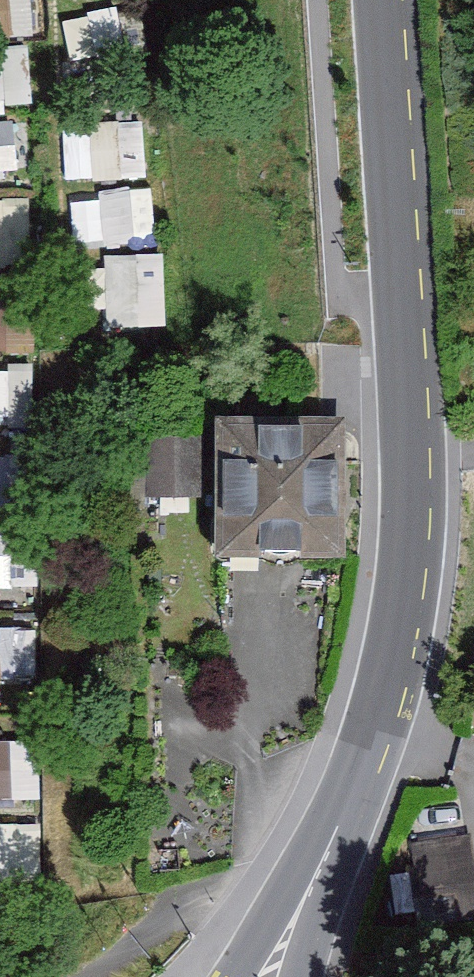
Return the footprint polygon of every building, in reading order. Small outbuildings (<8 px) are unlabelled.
[(0,120),(0,164),(17,164),(17,119),(0,120)] [(66,125),(67,174),(149,173),(148,124),(66,125)] [(156,186),(72,188),(73,238),(157,236),(156,186)] [(85,325),(167,322),(165,245),(83,247),(85,325)] [(35,350),(34,295),(0,295),(0,350),(35,350)] [(29,420),(29,373),(0,373),(0,420),(29,420)] [(347,562),(352,426),(222,421),(217,557),(347,562)] [(186,429),(131,428),(130,491),(184,492),(186,429)] [(36,581),(35,522),(0,523),(0,582),(36,581)] [(38,795),(38,737),(0,737),(0,795),(38,795)] [(34,809),(0,810),(0,860),(35,860),(34,809)] [(473,902),(473,832),(416,833),(417,903),(473,902)]
